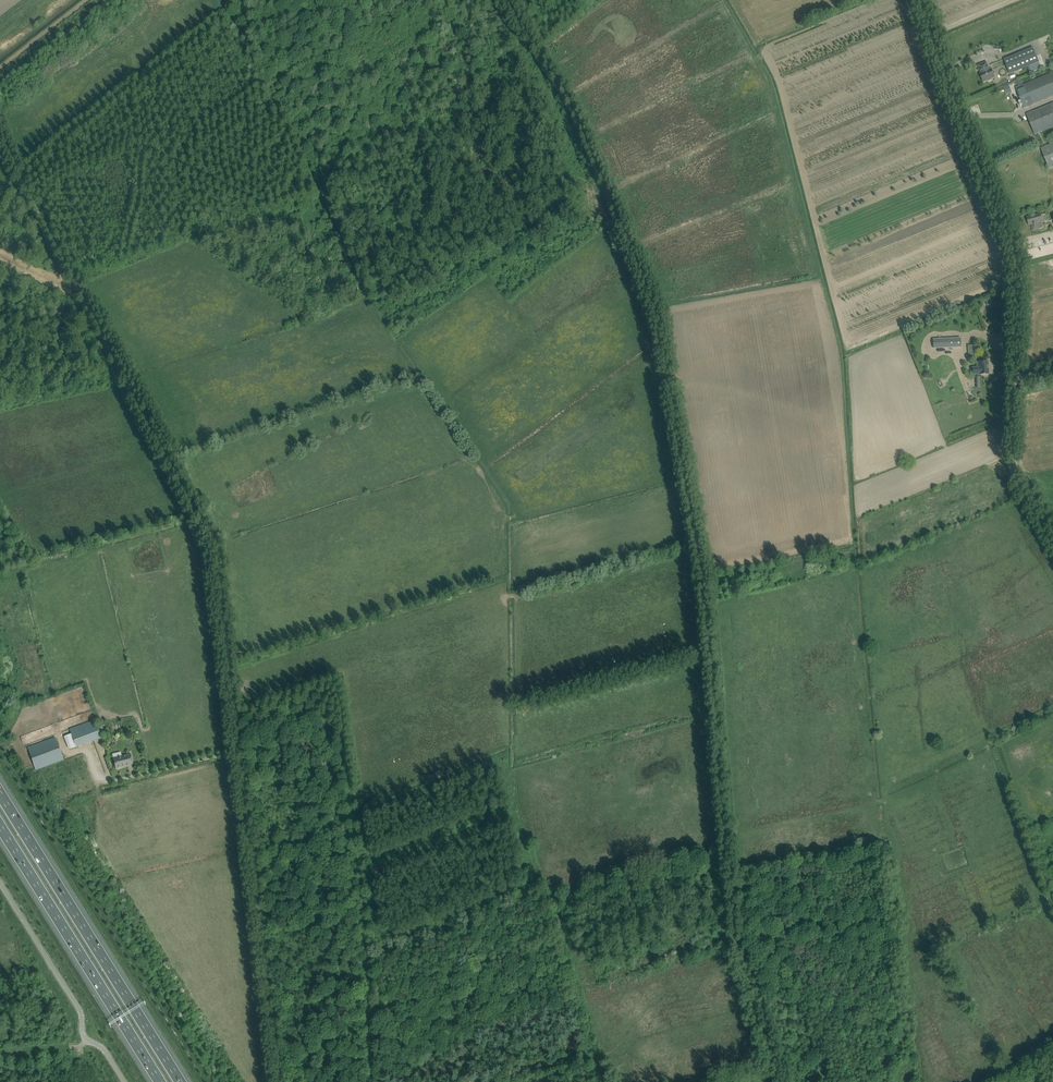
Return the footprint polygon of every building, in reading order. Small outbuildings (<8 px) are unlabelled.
[(1039,62),(1033,48),(1004,59),(1010,74),(1039,62)] [(992,80),(991,79),(995,78),(992,68),(990,69),(987,62),(978,65),(982,75),(981,76),(984,82),(988,80),(989,81),(992,80)] [(1016,88),(1024,108),(1052,96),(1052,72),(1016,88)] [(1032,112),(1027,114),(1035,134),(1052,127),(1052,103),(1032,112)] [(1041,148),(1049,168),(1052,166),(1052,143),(1041,148)] [(1042,220),(1041,214),(1036,215),(1035,214),(1029,216),(1030,216),(1027,217),(1029,223),(1031,222),(1033,231),(1039,229),(1038,223),(1040,222),(1040,220),(1042,220)] [(961,338),(933,339),(934,348),(961,347),(961,338)] [(979,375),(989,374),(988,361),(979,362),(979,375)] [(101,737),(96,722),(95,719),(69,729),(71,732),(64,734),(65,736),(64,736),(69,749),(101,737)] [(59,764),(58,762),(63,760),(55,738),(28,748),(36,770),(49,765),(50,767),(59,764)] [(122,766),(133,764),(130,754),(113,758),(116,769),(122,767),(122,766)]
